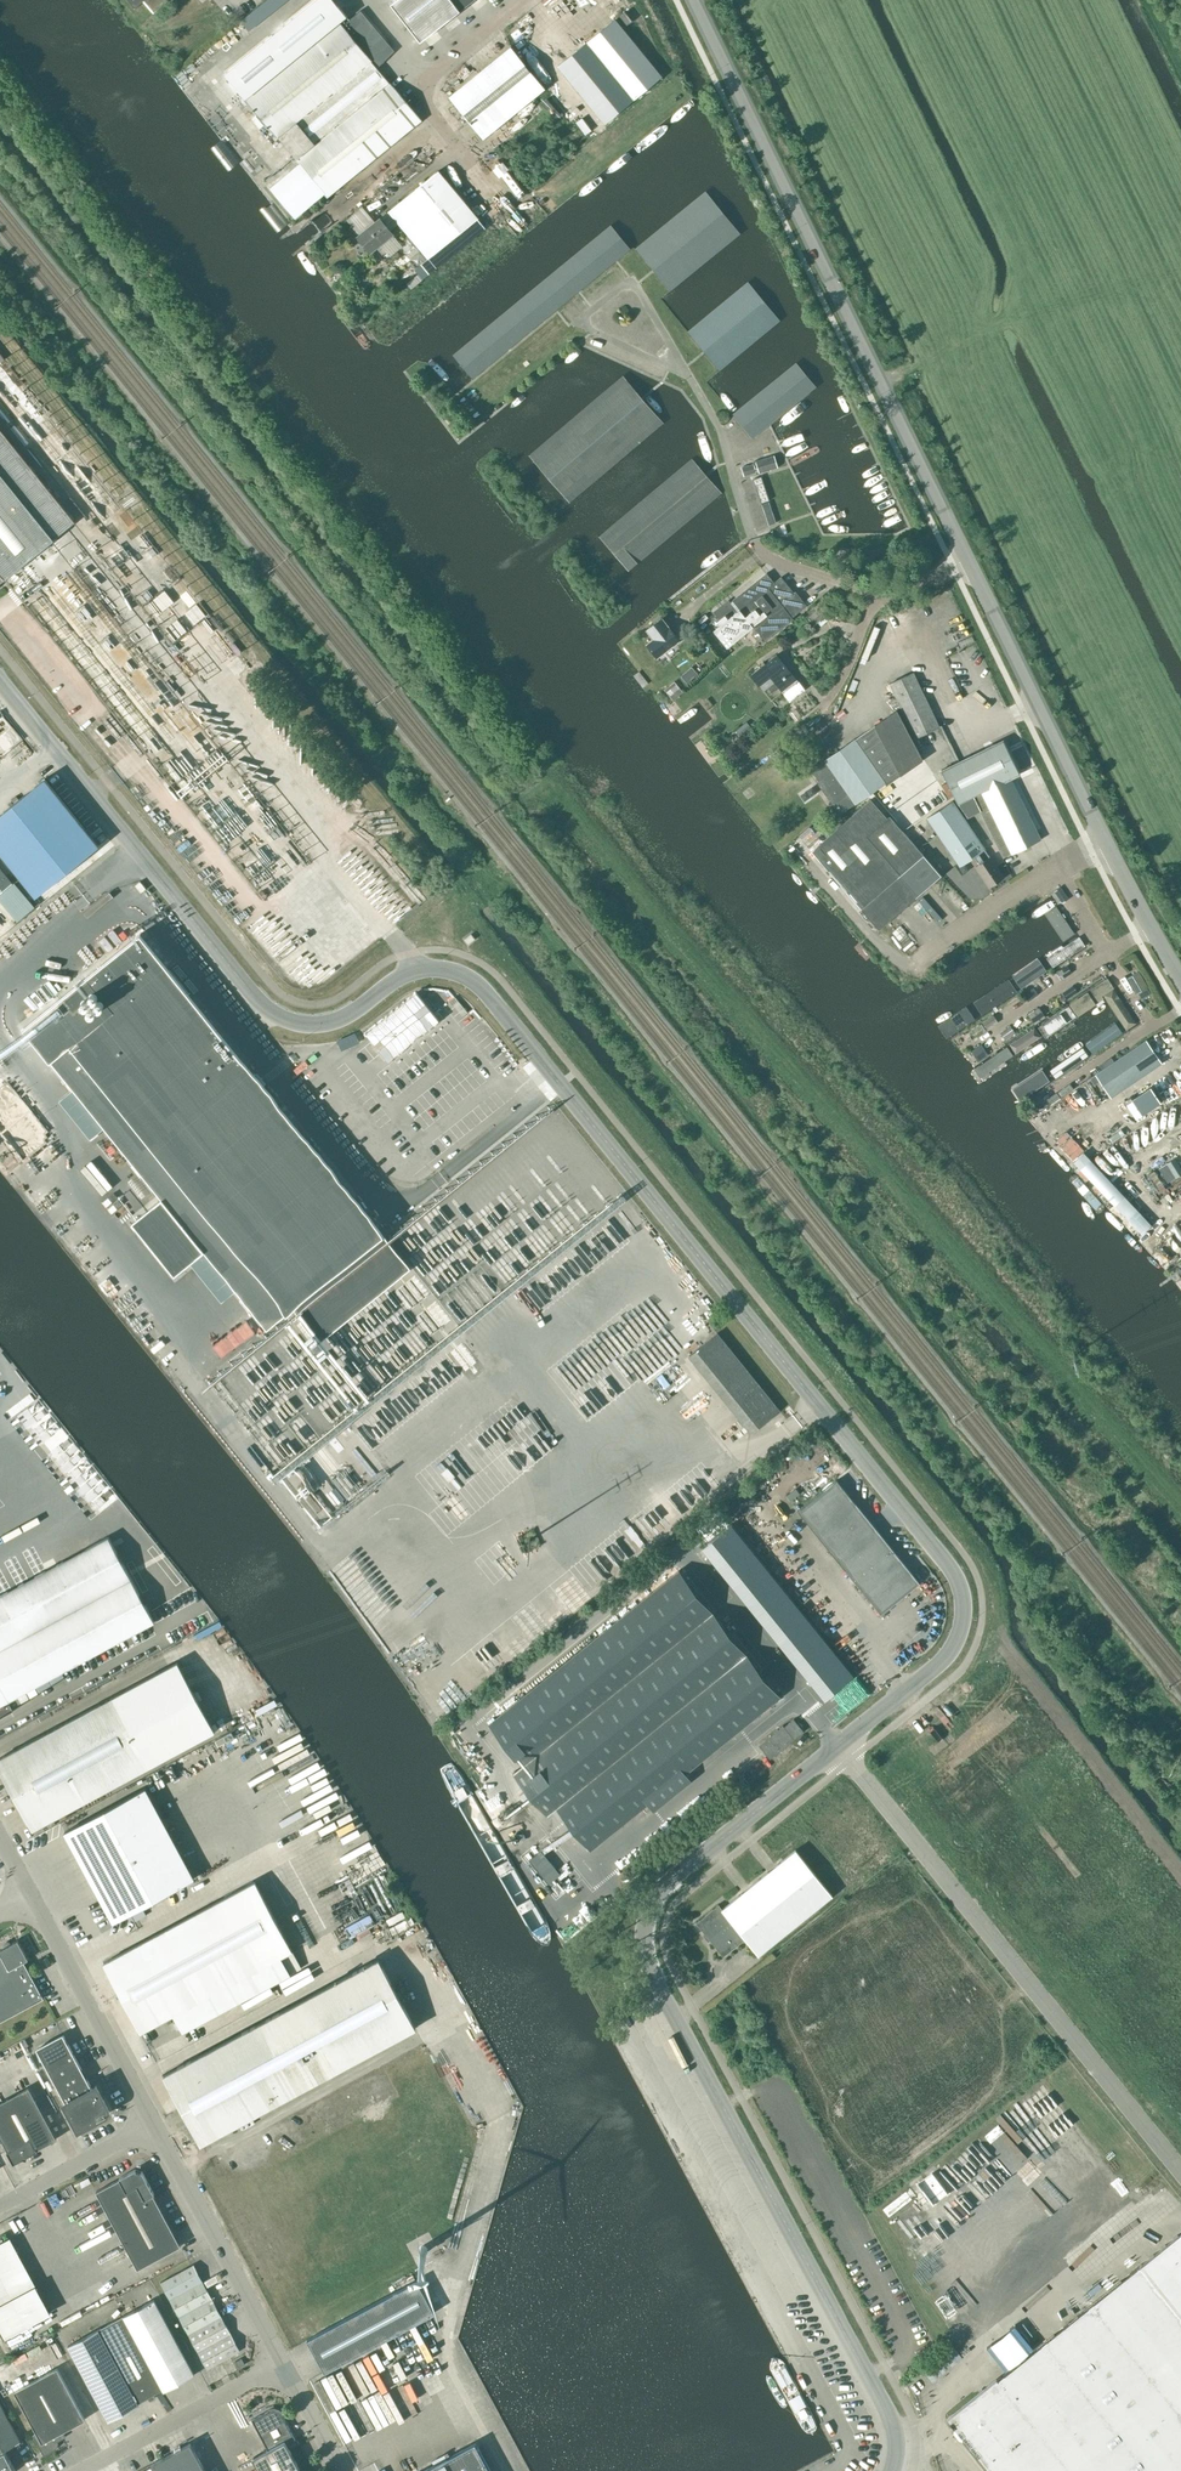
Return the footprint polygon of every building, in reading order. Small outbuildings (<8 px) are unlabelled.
[(135,8),(144,0),(154,12),(167,0),(128,0),(135,8)] [(339,8),(333,0),(300,0),(219,66),(246,100),(277,137),(278,137),(297,159),(296,160),(327,197),(422,120),(390,83),(371,61),(372,61),(372,60),(390,45),(361,10),(349,20),(339,8)] [(390,4),(420,42),(450,18),(450,19),(460,11),(474,0),(395,0),(390,4)] [(627,25),(632,20),(625,11),(619,16),(627,25)] [(604,123),(661,76),(615,20),(558,66),(604,123)] [(546,89),(511,46),(449,97),(484,139),(546,89)] [(380,66),(395,53),(390,48),(375,61),(380,66)] [(582,118),(576,122),(585,134),(591,130),(582,118)] [(415,268),(428,259),(436,268),(486,229),(477,218),(438,171),(389,212),(418,246),(407,255),(407,258),(415,268)] [(703,189),(634,246),(670,289),(739,232),(703,189)] [(394,234),(381,219),(358,238),(371,254),(394,234)] [(609,224),(451,355),(471,379),(629,249),(609,224)] [(746,280),(687,329),(720,368),(778,319),(746,280)] [(629,310),(635,324),(640,322),(635,308),(629,310)] [(794,361),(732,413),(753,437),(771,422),(771,423),(815,386),(794,361)] [(622,375),(528,454),(568,501),(662,422),(622,375)] [(759,473),(778,467),(774,455),(756,461),(759,473)] [(720,492),(691,458),(597,537),(626,571),(720,492)] [(744,476),(756,472),(754,464),(741,467),(744,476)] [(54,539),(0,472),(0,583),(54,539)] [(769,503),(762,505),(764,511),(771,509),(769,503)] [(845,562),(849,549),(842,547),(838,560),(845,562)] [(883,571),(897,564),(893,554),(878,561),(883,571)] [(737,637),(752,625),(765,641),(793,619),(792,617),(807,605),(795,591),(794,592),(781,577),(774,582),(766,573),(733,600),(741,610),(729,619),(725,614),(717,621),(721,626),(715,630),(727,645),(728,644),(733,651),(742,644),(737,637)] [(813,625),(830,611),(821,600),(804,615),(813,625)] [(649,628),(656,637),(647,644),(656,656),(680,638),(671,626),(670,626),(662,617),(649,628)] [(773,674),(792,698),(804,689),(797,681),(777,654),(751,675),(759,685),(773,674)] [(692,667),(681,676),(686,683),(697,673),(692,667)] [(915,737),(939,726),(913,672),(890,684),(915,737)] [(672,700),(683,692),(675,681),(664,690),(672,700)] [(809,770),(839,814),(885,782),(886,784),(922,759),(896,710),(855,739),(854,738),(809,770)] [(752,729),(747,722),(739,729),(744,736),(752,729)] [(1011,854),(1041,839),(1011,778),(1020,773),(1003,740),(941,770),(958,804),(967,817),(980,810),(1003,857),(1011,853),(1011,854)] [(893,818),(940,784),(924,761),(876,795),(893,818)] [(0,814),(0,851),(36,896),(98,845),(45,779),(0,814)] [(879,929),(941,875),(890,816),(887,818),(871,799),(811,851),(879,929)] [(989,887),(1003,877),(984,849),(985,849),(952,801),(927,817),(960,866),(979,853),(984,861),(975,866),(989,887)] [(106,855),(114,848),(110,843),(103,850),(106,855)] [(11,883),(0,870),(0,892),(11,883)] [(140,881),(135,885),(141,892),(146,888),(140,881)] [(1062,903),(1069,898),(1060,885),(1054,890),(1062,903)] [(1057,906),(1045,913),(1063,944),(1075,936),(1057,906)] [(268,1090),(206,1013),(140,933),(24,1027),(162,1198),(133,1222),(176,1275),(205,1251),(267,1328),(294,1307),(319,1340),(410,1267),(384,1234),(268,1090)] [(469,944),(475,938),(471,934),(465,939),(469,944)] [(1049,956),(1056,966),(1086,946),(1079,936),(1049,956)] [(1020,989),(1047,971),(1042,962),(1015,980),(1020,989)] [(1062,979),(1072,972),(1067,965),(1057,972),(1062,979)] [(1139,972),(1128,979),(1137,993),(1148,986),(1139,972)] [(1071,1003),(1077,1013),(1114,989),(1107,979),(1071,1003)] [(981,1015),(1017,991),(1010,981),(974,1004),(981,1015)] [(1067,998),(1077,991),(1072,985),(1062,992),(1067,998)] [(1106,998),(1126,1031),(1136,1024),(1115,992),(1106,998)] [(455,997),(449,1002),(452,1006),(458,1001),(455,997)] [(1037,1027),(1045,1038),(1075,1018),(1068,1006),(1037,1027)] [(1044,1015),(1039,1007),(1028,1015),(1034,1022),(1044,1015)] [(938,1026),(946,1038),(974,1020),(966,1008),(938,1026)] [(987,1030),(998,1022),(993,1014),(982,1022),(987,1030)] [(986,1030),(981,1023),(971,1030),(976,1037),(986,1030)] [(1004,1038),(1015,1032),(1010,1025),(1000,1032),(1004,1038)] [(1091,1054),(1122,1034),(1116,1025),(1085,1045),(1091,1054)] [(1015,1056),(1041,1038),(1034,1028),(1008,1046),(1015,1056)] [(1096,1074),(1111,1097),(1162,1063),(1146,1040),(1108,1065),(1096,1074)] [(976,1060),(988,1051),(983,1043),(971,1052),(976,1060)] [(973,1069),(980,1079),(1014,1057),(1007,1047),(973,1069)] [(1056,1079),(1088,1058),(1082,1049),(1050,1070),(1056,1079)] [(1108,1065),(1105,1061),(1093,1069),(1096,1074),(1108,1065)] [(1012,1091),(1019,1101),(1048,1082),(1041,1072),(1012,1091)] [(1134,1099),(1126,1104),(1135,1117),(1142,1112),(1158,1101),(1150,1089),(1134,1099)] [(1089,1160),(1077,1148),(1068,1156),(1079,1167),(1089,1160)] [(1180,1174),(1180,1167),(1175,1158),(1166,1164),(1176,1178),(1180,1174)] [(1089,1160),(1079,1167),(1141,1234),(1150,1226),(1089,1160)] [(750,1432),(779,1409),(717,1333),(689,1356),(750,1432)] [(881,1613),(919,1582),(836,1479),(798,1510),(881,1613)] [(133,1634),(154,1622),(108,1536),(0,1595),(0,1706),(133,1634)] [(514,1772),(547,1813),(557,1805),(591,1847),(780,1695),(679,1569),(490,1721),(524,1764),(514,1772)] [(0,1758),(0,1768),(33,1829),(215,1731),(178,1662),(0,1758)] [(770,1757),(804,1730),(794,1717),(784,1725),(783,1724),(770,1735),(771,1736),(760,1745),(770,1757)] [(145,1787),(64,1832),(113,1923),(131,1913),(142,1907),(194,1879),(145,1787)] [(758,1954),(832,1895),(795,1849),(722,1908),(719,1904),(696,1922),(723,1956),(745,1938),(758,1954)] [(547,1883),(558,1874),(539,1850),(528,1859),(547,1883)] [(181,2027),(183,2031),(302,1968),(255,1881),(104,1962),(141,2031),(174,2014),(177,2021),(174,2022),(178,2029),(181,2027)] [(142,1907),(131,1913),(136,1920),(146,1915),(142,1907)] [(1019,1914),(1014,1908),(1003,1917),(1007,1923),(1019,1914)] [(0,1955),(0,2021),(44,1997),(24,1961),(29,1959),(18,1940),(0,1949),(0,1952),(1,1954),(0,1955)] [(201,2144),(416,2028),(379,1959),(164,2074),(201,2144)] [(627,1988),(634,1984),(632,1979),(624,1983),(627,1988)] [(63,2034),(37,2048),(46,2064),(53,2077),(72,2114),(79,2127),(77,2127),(78,2128),(106,2113),(108,2111),(108,2109),(107,2106),(100,2092),(96,2094),(63,2034)] [(0,2102),(0,2135),(8,2150),(7,2151),(14,2163),(23,2158),(27,2159),(28,2155),(38,2150),(37,2149),(57,2138),(29,2087),(0,2102)] [(96,2191),(138,2268),(181,2245),(154,2194),(142,2171),(141,2172),(136,2170),(136,2169),(119,2178),(120,2179),(96,2191)] [(992,2470),(1180,2470),(1180,2232),(949,2418),(992,2470)] [(52,2324),(13,2241),(0,2247),(0,2336),(5,2347),(52,2324)] [(203,2282),(203,2280),(194,2264),(160,2282),(170,2300),(203,2282)] [(417,2280),(307,2339),(324,2370),(323,2370),(333,2389),(372,2368),(363,2351),(435,2313),(417,2280)] [(170,2300),(178,2314),(179,2317),(212,2299),(203,2282),(170,2300)] [(154,2299),(123,2316),(163,2389),(164,2391),(195,2375),(154,2299)] [(212,2299),(179,2317),(189,2334),(222,2316),(212,2299)] [(123,2316),(68,2346),(108,2421),(138,2405),(137,2403),(163,2389),(123,2316)] [(189,2334),(198,2351),(231,2333),(222,2316),(189,2334)] [(231,2333),(198,2351),(207,2368),(240,2350),(231,2333)] [(239,2367),(245,2364),(242,2358),(235,2361),(239,2367)] [(37,2433),(33,2435),(44,2455),(55,2449),(54,2447),(56,2442),(66,2437),(63,2431),(85,2419),(57,2367),(14,2390),(37,2433)] [(16,2470),(4,2449),(20,2441),(0,2403),(0,2470),(14,2470),(16,2470)] [(269,2410),(252,2420),(268,2449),(253,2457),(258,2468),(260,2470),(301,2470),(289,2448),(289,2447),(287,2444),(295,2440),(282,2414),(278,2411),(274,2409),(269,2410)] [(155,2470),(206,2470),(191,2442),(151,2464),(155,2470)] [(476,2443),(423,2470),(491,2470),(476,2443)]
